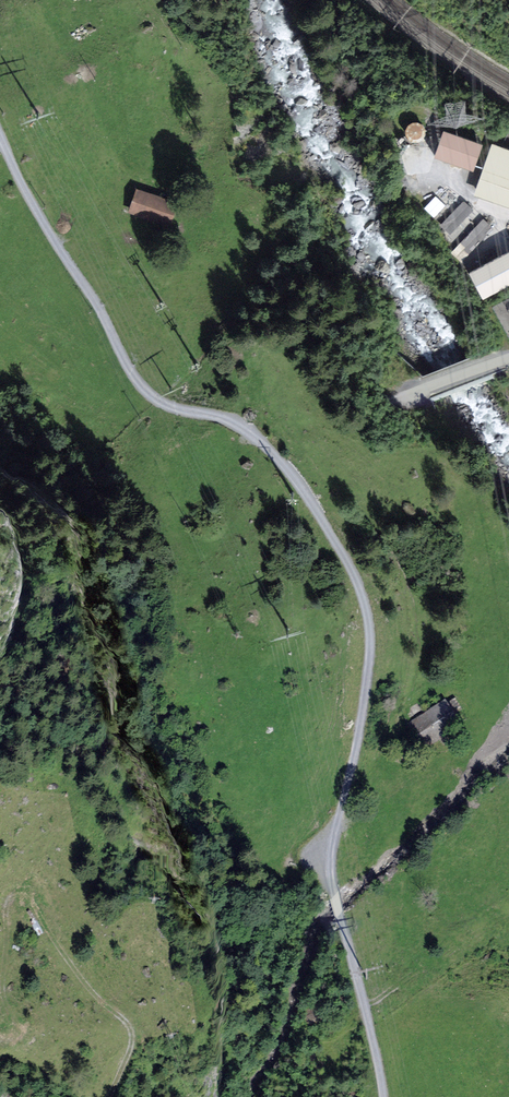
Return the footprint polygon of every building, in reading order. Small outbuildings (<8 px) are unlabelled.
[(483,143),(441,129),(432,154),(474,169),(483,143)] [(475,192),(508,205),(508,146),(494,141),(475,192)] [(169,228),(178,204),(137,189),(128,213),(169,228)] [(424,207),(434,216),(446,204),(436,195),(424,207)] [(464,199),(439,226),(452,238),(477,211),(464,199)] [(482,218),(451,251),(461,260),(492,227),(482,218)] [(469,268),(483,296),(508,283),(508,249),(469,268)] [(445,702),(405,725),(420,751),(459,728),(445,702)]
